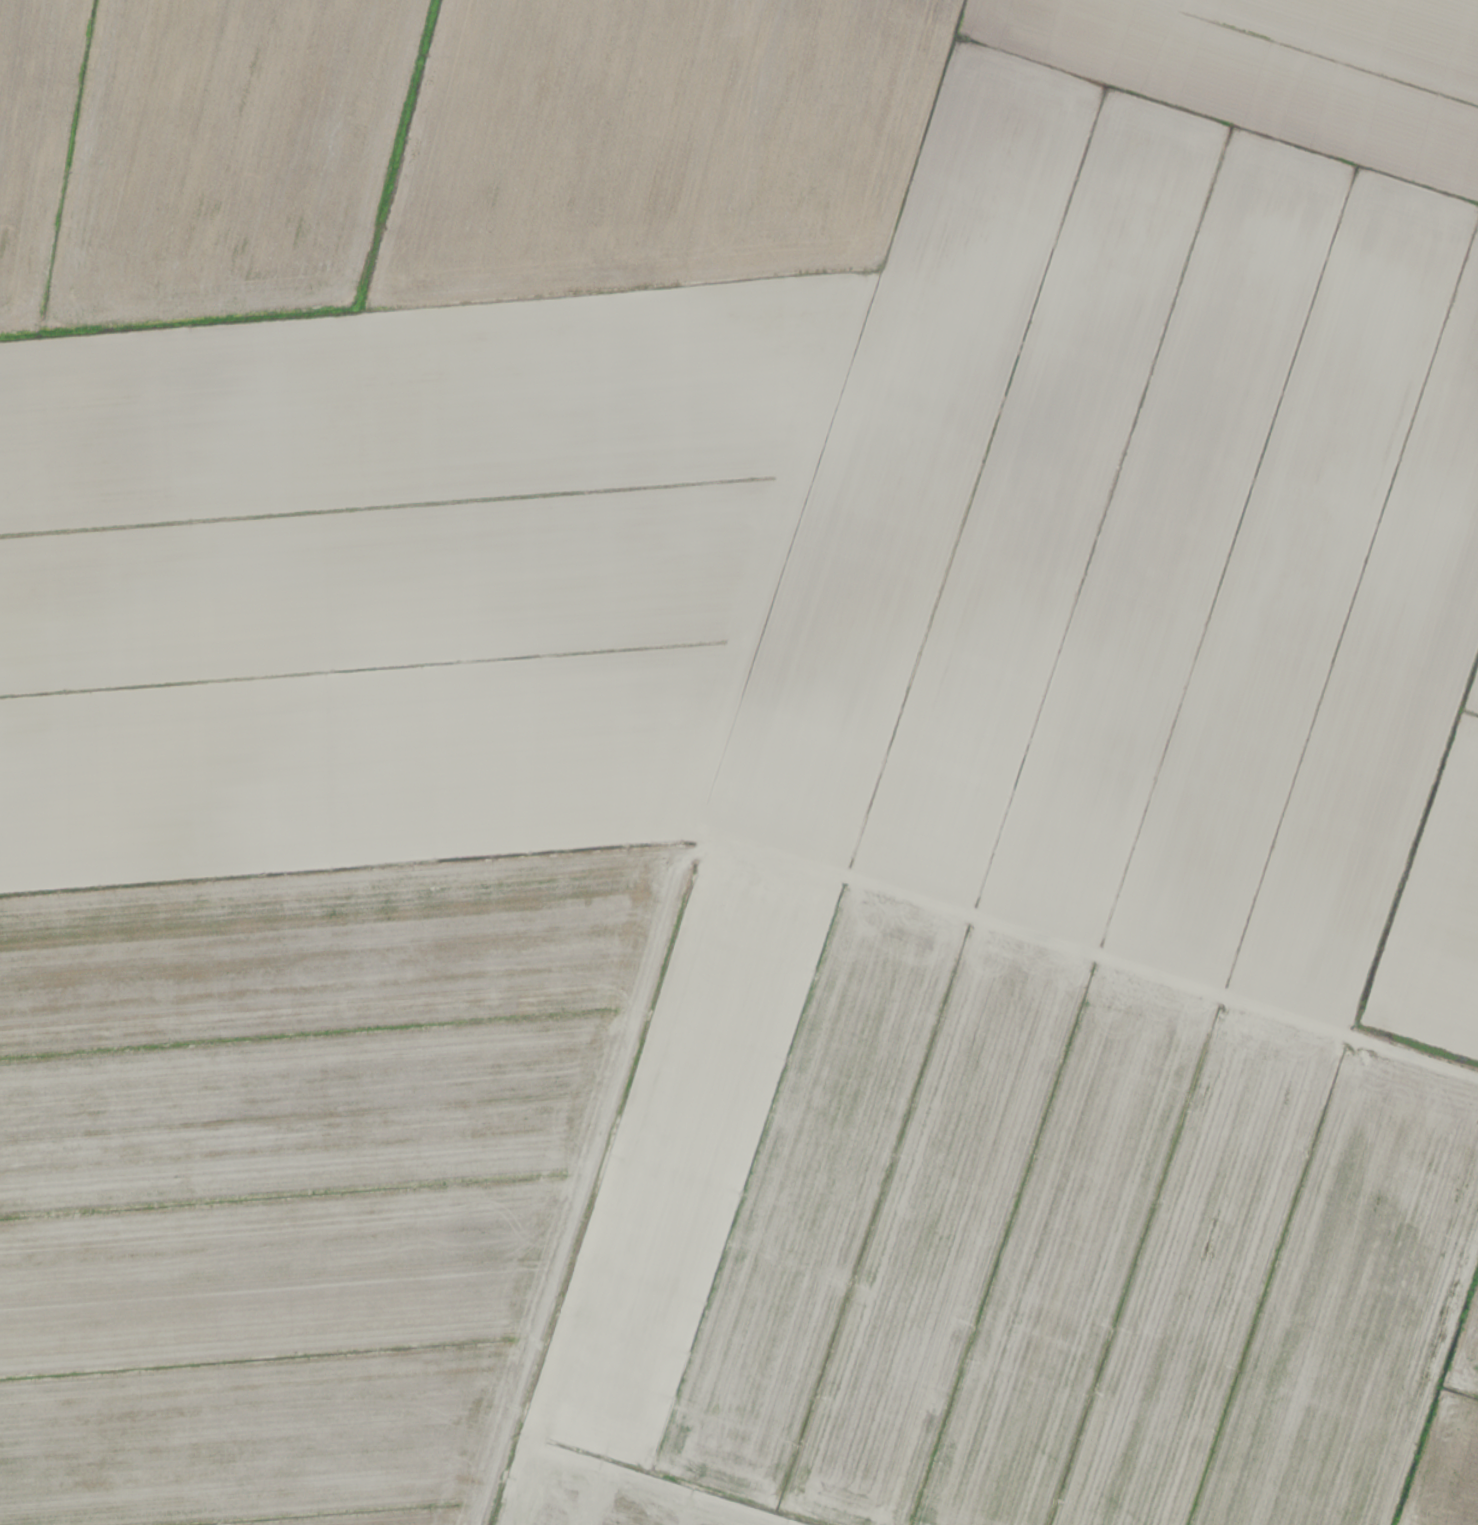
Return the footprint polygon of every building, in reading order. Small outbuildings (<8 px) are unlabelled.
[(1162,717),(1176,723),(1179,714),(1187,718),(1187,716),(1182,714),(1197,682),(1198,683),(1214,647),(1208,644),(1211,638),(1204,635),(1199,646),(1197,644),(1194,651),(1189,649),(1180,669),(1183,671),(1162,717)]
